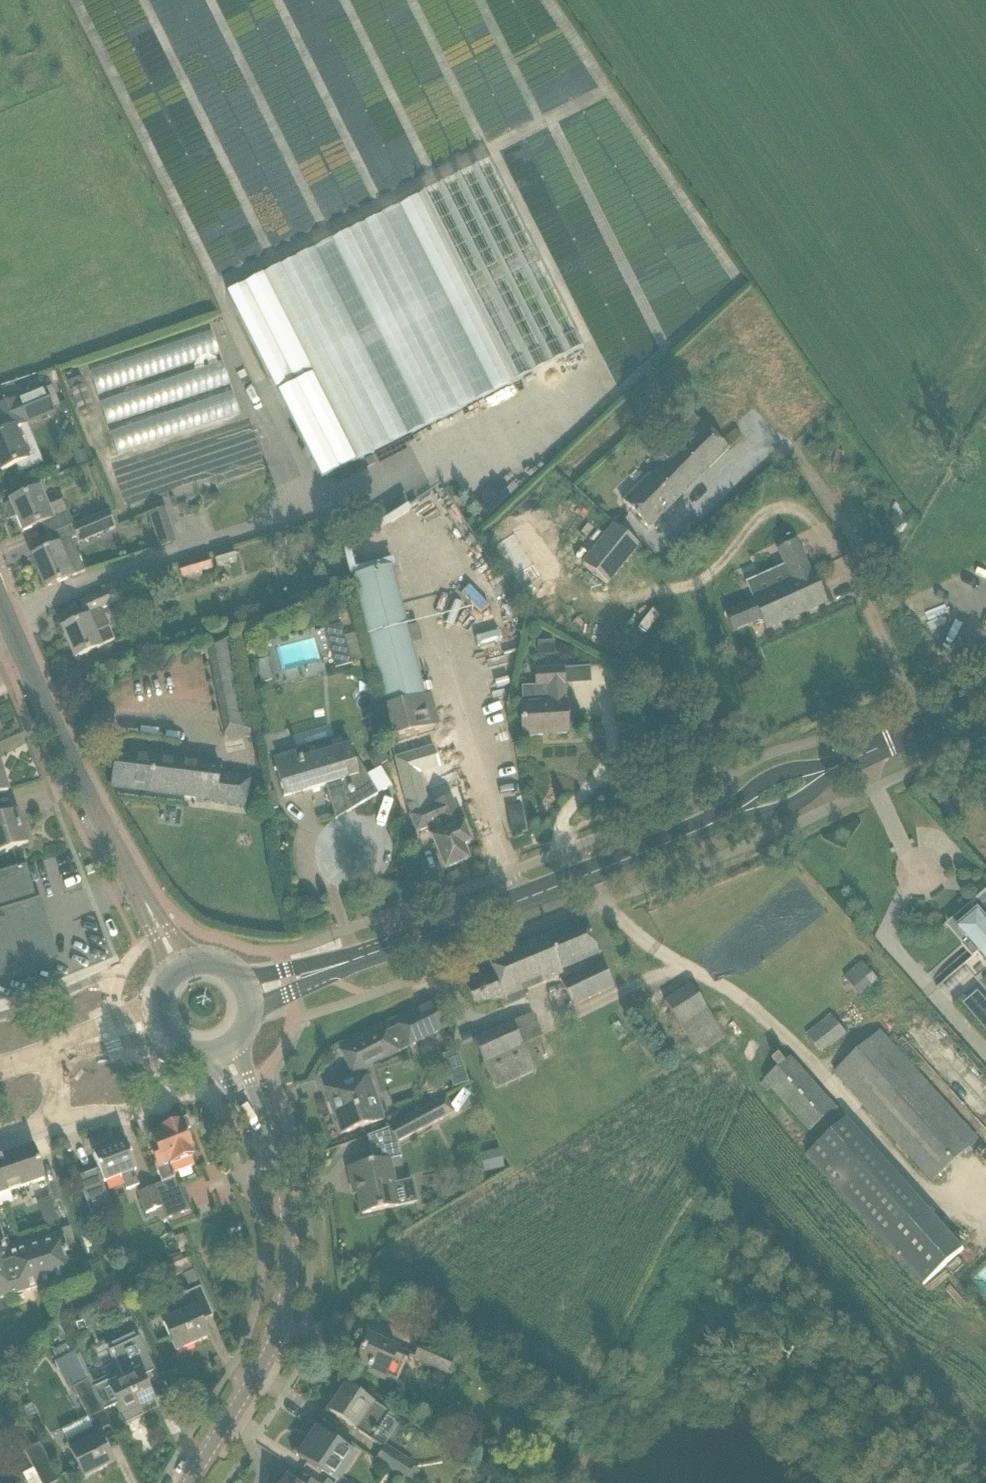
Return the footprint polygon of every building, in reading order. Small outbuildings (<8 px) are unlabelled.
[(381,193),(423,172),(411,148),(386,161),(387,162),(369,171),(381,193)] [(227,294),(321,479),(510,384),(582,346),(489,162),(416,198),(227,294)] [(68,382),(79,414),(93,409),(81,377),(68,382)] [(54,412),(44,388),(0,407),(0,429),(2,433),(0,434),(0,472),(16,465),(19,472),(41,463),(30,439),(20,443),(14,429),(54,412)] [(622,503),(634,515),(648,529),(728,450),(703,425),(673,454),(659,440),(644,455),(659,470),(649,479),(647,477),(622,503)] [(84,452),(73,455),(77,466),(88,463),(84,452)] [(50,536),(71,527),(72,527),(60,499),(43,507),(37,492),(4,505),(9,516),(14,514),(22,532),(45,523),(50,536)] [(107,511),(72,527),(71,527),(78,543),(114,528),(107,511)] [(763,535),(769,548),(797,536),(791,522),(763,535)] [(583,565),(607,585),(639,546),(616,526),(583,565)] [(169,533),(154,538),(157,549),(172,544),(169,533)] [(513,534),(497,545),(523,590),(540,579),(513,534)] [(281,538),(267,542),(269,550),(283,546),(281,538)] [(73,539),(32,557),(45,589),(87,571),(73,539)] [(753,601),(724,614),(732,633),(761,619),(766,630),(825,603),(820,592),(811,573),(810,574),(796,543),(778,551),(792,581),(752,599),(753,601)] [(213,558),(216,569),(236,564),(233,553),(213,558)] [(178,569),(181,579),(211,571),(209,560),(178,569)] [(353,577),(394,737),(432,727),(391,567),(353,577)] [(98,595),(80,603),(86,616),(100,610),(110,605),(105,592),(98,595)] [(87,619),(63,630),(75,658),(93,650),(113,641),(108,628),(100,610),(86,616),(87,619)] [(351,665),(340,626),(324,630),(335,670),(351,665)] [(208,644),(224,736),(248,732),(232,640),(208,644)] [(555,642),(538,643),(539,656),(555,655),(555,642)] [(521,706),(521,717),(522,737),(567,734),(565,704),(564,704),(563,687),(564,687),(563,670),(535,672),(536,688),(548,688),(549,705),(521,706)] [(368,777),(358,761),(353,762),(348,747),(274,769),(282,792),(283,798),(325,785),(336,820),(359,805),(378,794),(368,777)] [(432,749),(395,760),(409,817),(417,835),(441,824),(446,835),(433,840),(437,851),(445,870),(467,861),(461,847),(469,843),(452,800),(451,798),(443,802),(426,808),(424,802),(426,802),(419,773),(438,768),(437,764),(432,749)] [(250,778),(218,773),(220,763),(137,753),(117,750),(112,787),(214,800),(213,806),(245,811),(250,778)] [(380,750),(371,756),(377,767),(387,760),(380,750)] [(9,850),(25,845),(24,844),(16,816),(15,815),(0,819),(0,852),(9,850)] [(37,903),(37,900),(26,866),(0,874),(0,974),(53,957),(37,903)] [(960,929),(968,939),(962,945),(973,958),(980,953),(985,960),(985,921),(979,913),(960,929)] [(465,984),(476,1010),(476,1012),(494,1005),(498,1013),(511,1007),(508,999),(561,977),(562,972),(599,955),(593,939),(585,921),(489,961),(494,972),(465,984)] [(862,961),(845,977),(860,994),(877,978),(862,961)] [(615,988),(604,963),(563,981),(574,1007),(615,988)] [(664,1002),(675,1019),(696,1050),(722,1033),(691,985),(664,1002)] [(985,1026),(985,997),(980,991),(966,1004),(985,1026)] [(429,1004),(387,1026),(400,1051),(449,1026),(436,1001),(435,1001),(429,1004)] [(807,1036),(820,1051),(845,1031),(832,1015),(807,1036)] [(473,1041),(483,1062),(523,1043),(513,1022),(473,1041)] [(386,1025),(339,1049),(353,1076),(400,1052),(400,1051),(387,1026),(386,1025)] [(835,1073),(849,1088),(933,1181),(978,1140),(881,1032),(835,1073)] [(765,1081),(778,1095),(810,1131),(836,1108),(791,1057),(765,1081)] [(463,1068),(449,1072),(454,1088),(468,1083),(463,1068)] [(334,1113),(341,1134),(384,1120),(370,1077),(347,1084),(346,1079),(325,1086),(334,1113)] [(390,1130),(398,1144),(455,1114),(448,1099),(390,1130)] [(162,1207),(163,1208),(167,1219),(167,1220),(190,1211),(171,1165),(193,1156),(190,1149),(192,1148),(185,1130),(190,1128),(186,1119),(157,1130),(158,1132),(153,1134),(153,1136),(151,1138),(154,1147),(149,1149),(155,1163),(154,1164),(162,1183),(156,1186),(164,1207),(162,1207)] [(806,1157),(923,1286),(964,1249),(847,1121),(806,1157)] [(96,1170),(76,1178),(89,1212),(109,1204),(102,1184),(104,1183),(121,1176),(127,1191),(140,1186),(134,1171),(136,1171),(133,1161),(125,1143),(93,1155),(100,1171),(97,1172),(96,1170)] [(0,1158),(0,1195),(10,1192),(44,1181),(39,1166),(33,1147),(0,1158)] [(499,1149),(482,1153),(485,1169),(503,1166),(499,1149)] [(398,1207),(389,1160),(367,1164),(348,1168),(354,1195),(357,1194),(362,1214),(381,1210),(398,1207)] [(156,1211),(163,1208),(162,1207),(164,1207),(156,1186),(155,1186),(155,1187),(138,1193),(147,1214),(156,1211)] [(57,1226),(49,1201),(40,1204),(47,1229),(57,1226)] [(29,1247),(6,1254),(0,1233),(0,1299),(74,1276),(61,1234),(28,1244),(29,1247)] [(171,1279),(182,1273),(183,1276),(184,1276),(188,1285),(197,1281),(193,1272),(187,1260),(167,1268),(171,1279)] [(179,1317),(163,1324),(168,1334),(176,1352),(207,1338),(197,1316),(210,1310),(200,1288),(171,1301),(179,1317)] [(368,1373),(396,1386),(411,1355),(393,1347),(393,1348),(386,1346),(368,1337),(356,1363),(370,1369),(368,1373)] [(105,1383),(92,1390),(103,1412),(117,1405),(122,1416),(153,1401),(142,1377),(154,1371),(139,1338),(126,1344),(124,1341),(109,1348),(124,1380),(107,1389),(105,1383)] [(415,1359),(448,1373),(454,1359),(421,1344),(415,1359)] [(66,1345),(51,1352),(56,1362),(71,1355),(66,1345)] [(103,1412),(92,1390),(88,1381),(74,1388),(90,1418),(103,1412)] [(345,1423),(370,1440),(379,1427),(380,1428),(389,1414),(369,1400),(368,1402),(346,1387),(329,1412),(345,1423)] [(67,1443),(75,1461),(84,1478),(113,1464),(104,1446),(96,1430),(67,1443)] [(320,1471),(337,1482),(355,1457),(338,1446),(338,1445),(316,1430),(307,1443),(303,1440),(294,1453),(293,1452),(292,1453),(320,1472),(320,1471)] [(344,1441),(341,1445),(351,1451),(353,1446),(344,1441)] [(39,1482),(56,1482),(58,1482),(40,1445),(24,1453),(39,1482)] [(377,1460),(406,1479),(414,1465),(386,1447),(377,1460)]
